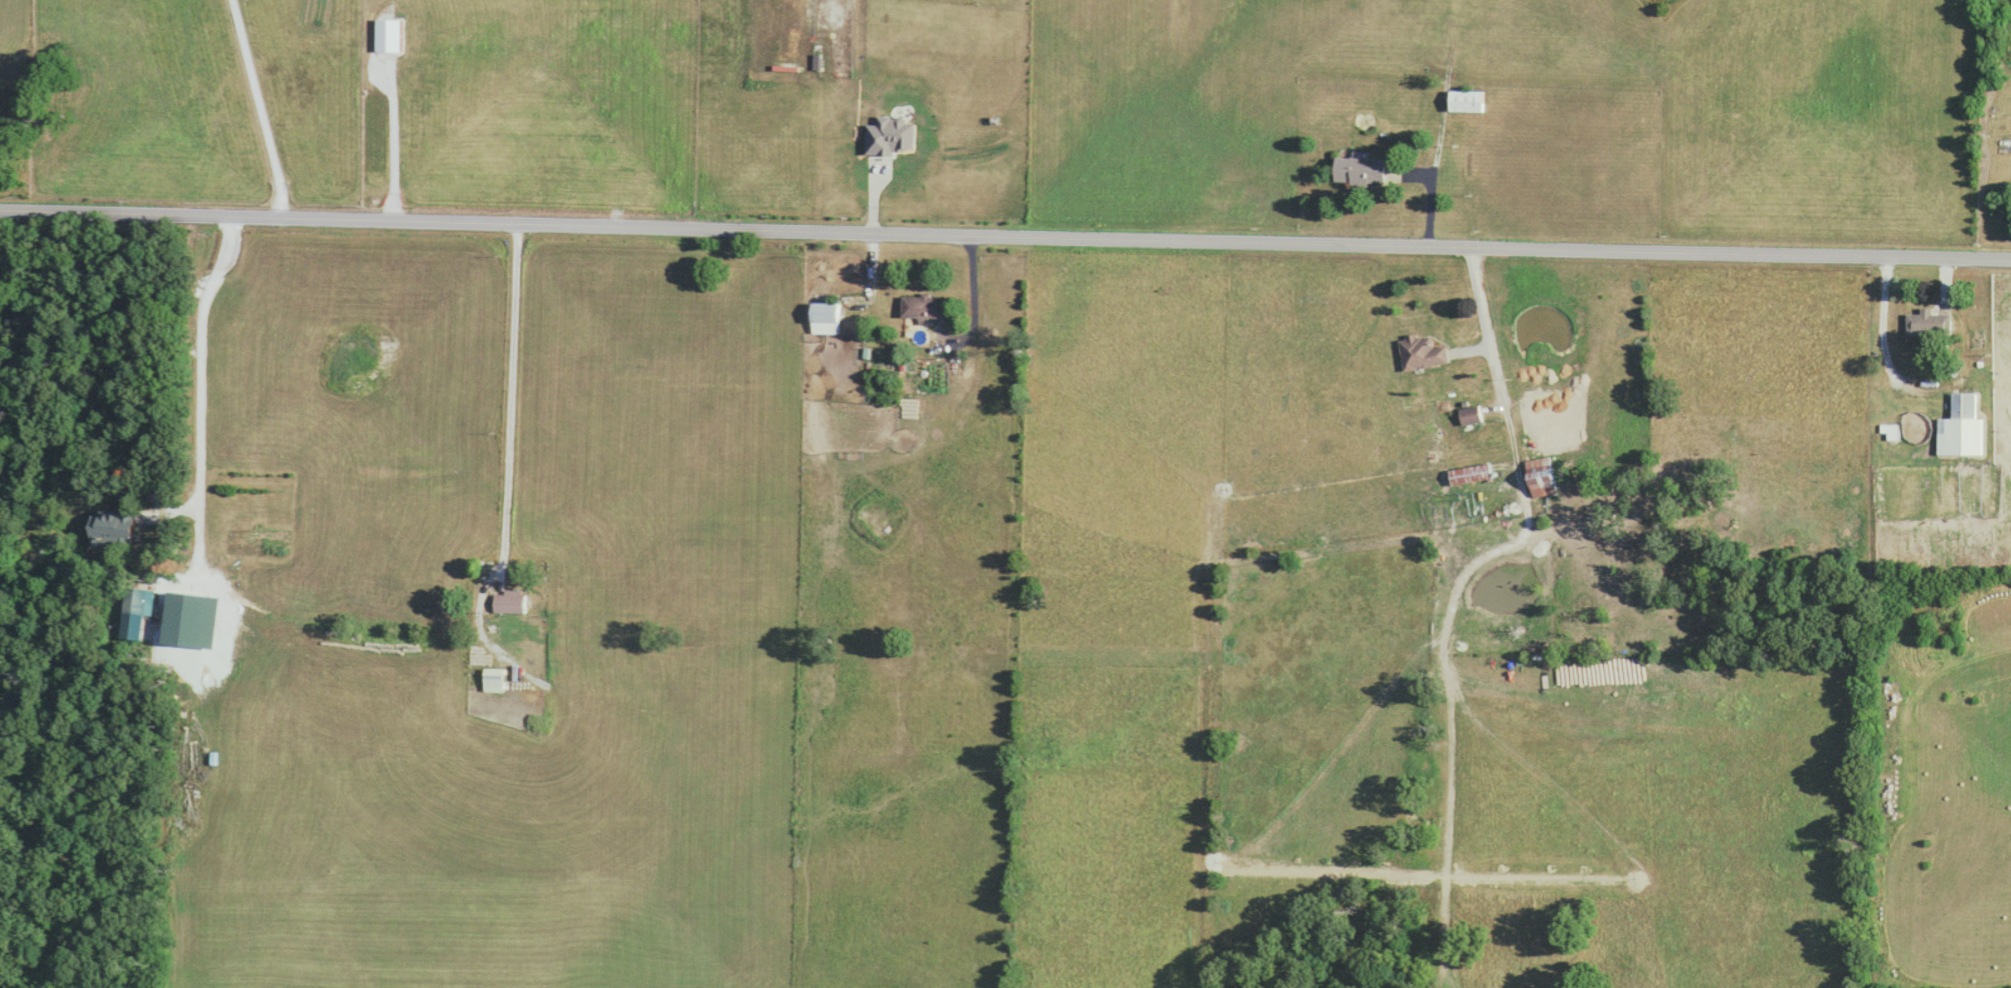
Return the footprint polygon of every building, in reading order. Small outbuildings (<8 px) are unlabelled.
[(1483,113),(1483,92),(1448,92),(1448,113),(1483,113)] [(1383,159),(1334,159),(1334,183),(1349,183),(1349,186),(1383,187),(1383,159)] [(945,298),(901,298),(901,319),(945,319),(945,298)] [(840,335),(840,303),(811,303),(811,335),(840,335)] [(1952,337),(1952,312),(1921,312),(1921,315),(1906,315),(1906,337),(1952,337)] [(1403,372),(1448,365),(1445,346),(1429,349),(1427,335),(1398,340),(1403,372)] [(1983,457),(1984,419),(1978,419),(1978,394),(1951,394),(1951,419),(1938,419),(1937,457),(1983,457)] [(1459,411),(1462,426),(1481,422),(1478,406),(1459,411)] [(1527,460),(1529,497),(1555,495),(1552,458),(1527,460)] [(1478,468),(1450,469),(1450,483),(1479,482),(1478,468)] [(138,546),(138,511),(98,511),(97,545),(138,546)] [(493,594),(493,614),(525,614),(525,594),(493,594)] [(483,693),(504,693),(504,669),(483,669),(483,693)]
